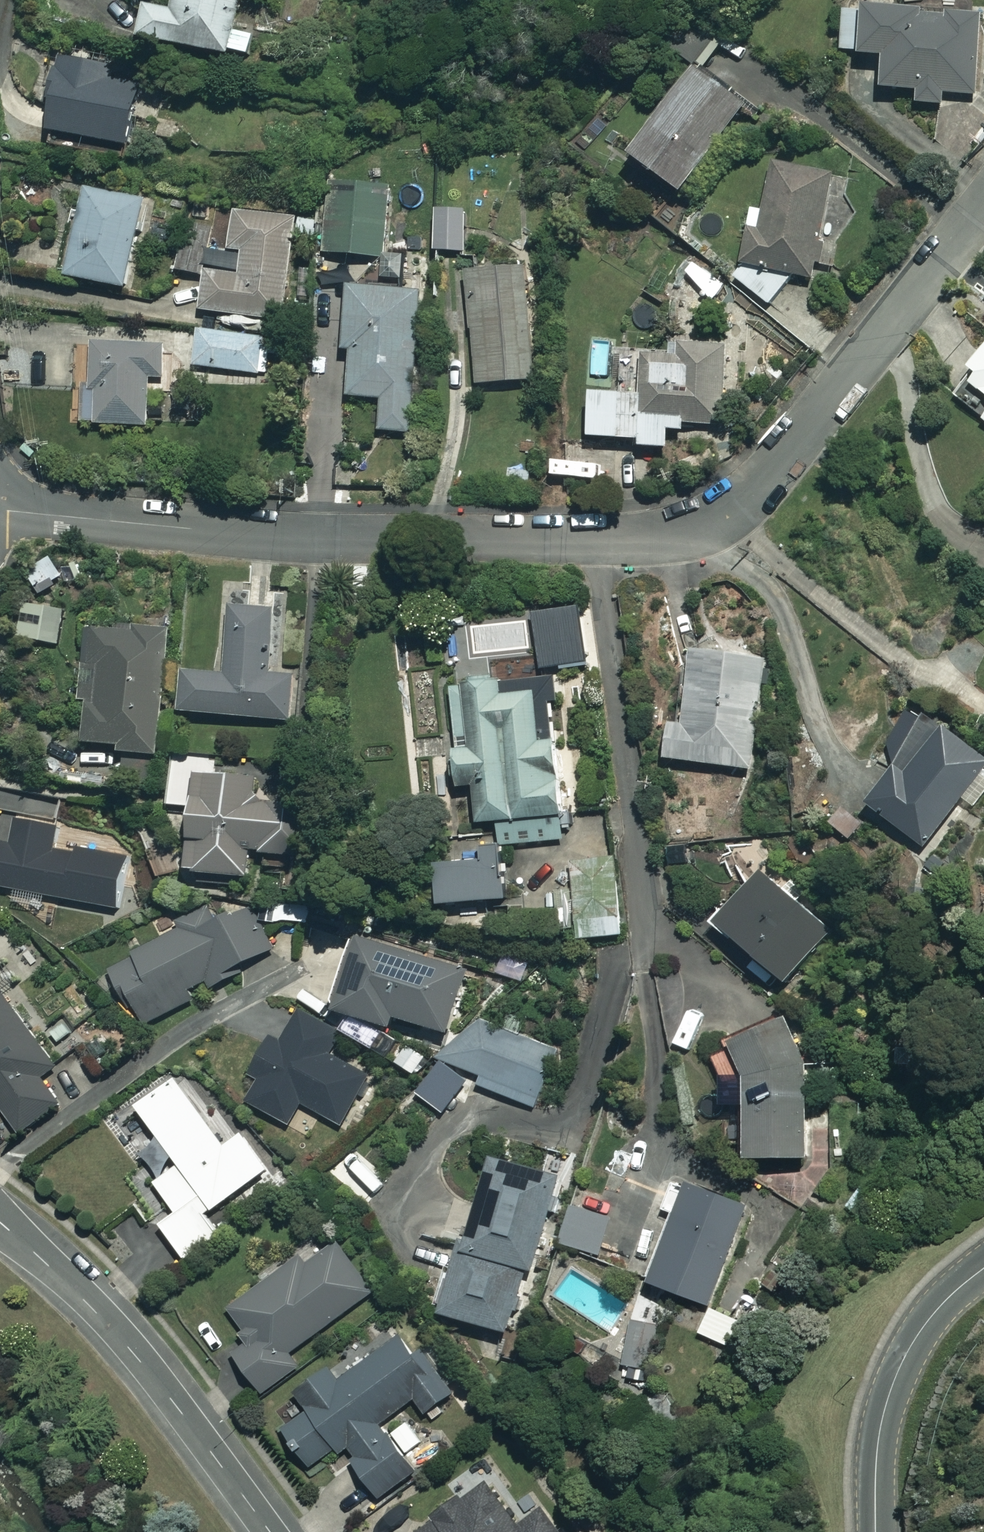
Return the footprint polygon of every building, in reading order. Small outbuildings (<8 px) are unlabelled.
[(174,7),(144,2),(138,34),(250,54),(253,32),(237,30),(242,0),(175,0),(174,7)] [(983,12),(843,4),(841,49),(882,51),(880,86),(916,88),(916,101),(943,102),(943,91),(978,92),(983,12)] [(717,33),(694,17),(673,49),(696,65),(717,33)] [(112,65),(59,55),(46,128),(128,142),(138,86),(109,81),(112,65)] [(745,104),(694,65),(630,150),(680,188),(745,104)] [(809,275),(811,263),(847,268),(847,251),(857,252),(860,234),(850,233),(853,211),(825,206),(833,171),(774,158),(763,208),(753,206),(740,259),(747,261),(734,277),(769,305),(795,272),(809,275)] [(383,255),(387,189),(330,185),(325,251),(383,255)] [(143,199),(84,186),(66,273),(125,285),(143,199)] [(466,208),(436,207),(435,249),(465,249),(466,208)] [(295,218),(233,210),(228,248),(241,250),(238,273),(204,269),(199,308),(282,319),(295,218)] [(208,243),(186,237),(177,266),(199,273),(208,243)] [(697,259),(685,272),(714,300),(726,286),(697,259)] [(526,263),(467,267),(476,382),(534,378),(526,263)] [(421,289),(347,285),(344,347),(350,347),(348,394),(381,396),(379,429),(413,431),(421,289)] [(269,373),(270,354),(285,356),(287,339),(272,338),(271,346),(261,345),(262,337),(198,330),(194,365),(269,373)] [(161,338),(91,339),(92,386),(83,386),(84,423),(148,422),(148,374),(161,374),(161,338)] [(667,445),(668,428),(685,429),(685,421),(723,424),(728,345),(674,341),(673,353),(642,350),(639,392),(590,388),(587,433),(638,437),(638,443),(667,445)] [(983,390),(983,348),(969,366),(979,375),(973,381),(983,390)] [(272,608),(230,604),(224,672),(183,668),(179,709),(288,719),(292,674),(266,672),(272,608)] [(166,625),(89,619),(81,739),(118,742),(118,747),(158,750),(166,625)] [(768,655),(692,645),(681,724),(668,723),(663,755),(752,768),(768,655)] [(502,689),(501,673),(450,677),(459,783),(472,782),(475,819),(497,818),(499,843),(561,838),(553,738),(539,740),(534,687),(502,689)] [(960,798),(975,809),(983,798),(983,760),(923,712),(866,799),(923,844),(960,798)] [(256,768),(171,762),(168,803),(190,805),(185,868),(249,873),(251,849),(293,852),(297,802),(254,799),(256,768)] [(497,840),(478,841),(479,849),(434,852),(437,901),(500,897),(497,840)] [(571,860),(573,886),(550,889),(554,925),(577,923),(579,937),(622,933),(614,855),(571,860)] [(834,928),(763,864),(715,918),(786,982),(834,928)] [(272,947),(249,902),(190,932),(187,925),(111,964),(140,1022),(233,975),(230,968),(272,947)] [(467,969),(359,933),(334,1005),(391,1024),(395,1012),(446,1030),(467,969)] [(0,990),(0,1108),(18,1133),(59,1104),(39,1076),(54,1064),(0,990)] [(343,1035),(301,1009),(282,1041),(272,1035),(252,1068),(258,1071),(243,1096),(287,1123),(301,1100),(341,1125),(369,1078),(331,1055),(343,1035)] [(350,1012),(340,1028),(373,1049),(383,1033),(350,1012)] [(804,1068),(786,1016),(726,1038),(742,1071),(744,1154),(806,1153),(804,1068)] [(555,1052),(480,1023),(442,1056),(484,1072),(480,1083),(534,1104),(555,1052)] [(121,1054),(98,1025),(75,1043),(97,1072),(121,1054)] [(463,1076),(438,1061),(426,1080),(451,1096),(463,1076)] [(224,1145),(175,1077),(136,1105),(160,1137),(141,1151),(159,1176),(154,1180),(176,1210),(159,1222),(184,1257),(218,1233),(204,1213),(265,1169),(240,1134),(224,1145)] [(461,1247),(528,1270),(560,1176),(492,1153),(461,1247)] [(751,1205),(686,1180),(649,1280),(714,1304),(751,1205)] [(611,1215),(572,1203),(560,1241),(599,1253),(611,1215)] [(372,1290),(337,1241),(308,1263),(301,1254),(226,1308),(249,1340),(233,1351),(261,1390),(297,1363),(288,1351),(372,1290)] [(528,1270),(461,1247),(440,1310),(508,1332),(528,1270)] [(729,1317),(710,1308),(698,1332),(717,1342),(729,1317)] [(426,1362),(402,1330),(337,1378),(328,1366),(294,1391),(308,1410),(282,1429),(309,1465),(334,1447),(337,1452),(342,1447),(379,1496),(415,1469),(381,1422),(415,1398),(425,1412),(456,1389),(432,1357),(426,1362)] [(669,1402),(655,1411),(671,1435),(685,1426),(669,1402)] [(485,1479),(413,1531),(560,1531),(542,1508),(519,1525),(485,1479)]
